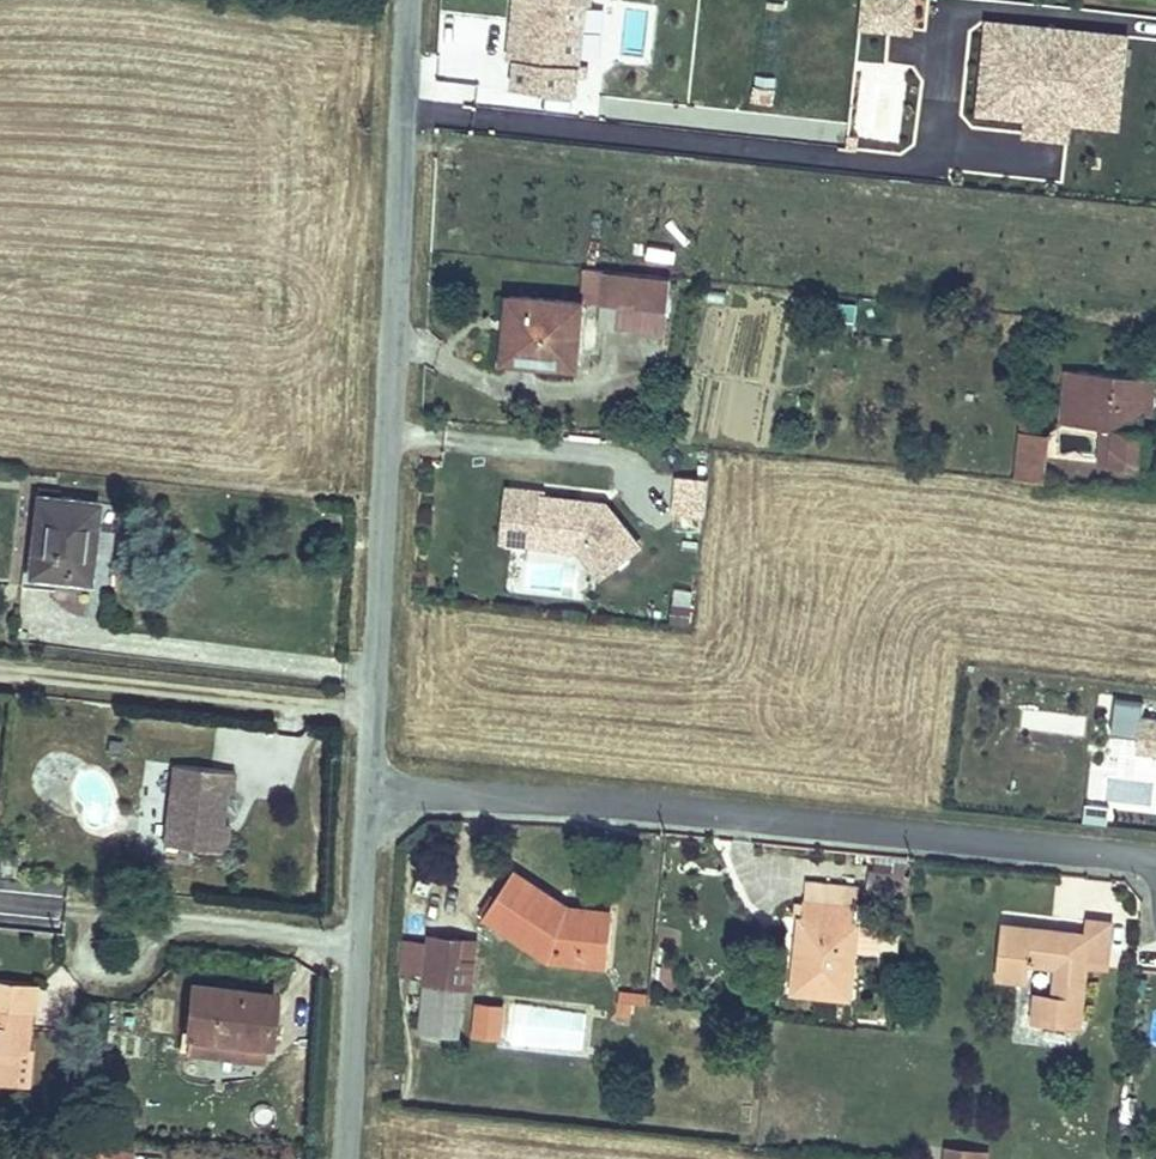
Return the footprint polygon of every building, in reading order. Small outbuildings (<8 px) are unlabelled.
[(585,3),(591,4),(592,0),(517,0),(510,58),(516,59),(513,87),(575,94),(585,3)] [(858,28),(914,31),(915,0),(860,0),(858,28)] [(1069,124),(1121,128),(1129,29),(982,17),(975,115),(1021,119),(1019,138),(1068,142),(1069,124)] [(617,274),(594,271),(592,305),(615,306),(617,274)] [(617,274),(615,306),(656,311),(659,278),(617,274)] [(510,297),(509,323),(514,323),(510,356),(541,359),(540,364),(568,366),(573,302),(510,297)] [(1061,424),(1101,426),(1114,427),(1111,466),(1140,467),(1144,429),(1138,429),(1139,408),(1142,380),(1143,373),(1065,367),(1061,424)] [(1152,381),(1142,380),(1139,408),(1150,408),(1152,381)] [(1019,413),(1011,478),(1043,481),(1047,433),(1027,432),(1028,413),(1019,413)] [(1114,427),(1101,426),(1098,465),(1111,466),(1114,427)] [(704,518),(706,476),(671,474),(669,517),(704,518)] [(535,491),(498,488),(494,524),(530,528),(528,544),(570,548),(591,574),(628,544),(596,502),(535,496),(535,491)] [(44,500),(35,581),(92,585),(100,505),(44,500)] [(530,528),(494,524),(492,540),(528,544),(530,528)] [(689,624),(691,603),(668,601),(666,622),(689,624)] [(1142,717),(1144,704),(1118,701),(1114,733),(1140,737),(1138,753),(1155,755),(1155,719),(1142,717)] [(201,850),(223,853),(227,824),(230,792),(238,793),(240,773),(178,766),(169,847),(201,850)] [(1106,824),(1108,807),(1086,803),(1083,820),(1106,824)] [(233,825),(227,824),(223,853),(230,853),(233,825)] [(514,871),(485,916),(522,939),(545,954),(607,961),(610,917),(564,913),(569,904),(514,871)] [(796,919),(791,988),(848,991),(854,923),(850,923),(851,902),(807,899),(805,919),(796,919)] [(1003,927),(1000,978),(1021,978),(1023,961),(1057,962),(1055,993),(1037,993),(1036,1017),(1078,1021),(1085,961),(1104,963),(1108,920),(1089,918),(1088,934),(1003,927)] [(861,923),(860,950),(878,951),(879,923),(861,923)] [(432,936),(429,979),(473,984),(475,960),(460,959),(461,938),(432,936)] [(32,1009),(35,985),(0,982),(0,1007),(32,1009)] [(201,992),(197,1041),(273,1048),(276,998),(201,992)] [(502,1038),(504,1003),(472,1001),(470,1037),(502,1038)] [(0,1007),(0,1082),(16,1084),(19,1042),(31,1042),(32,1009),(0,1007)] [(579,1043),(581,1011),(539,1009),(538,1040),(579,1043)] [(273,1048),(197,1041),(196,1058),(272,1063),(273,1048)] [(944,1158),(988,1158),(990,1150),(947,1143),(944,1158)]
